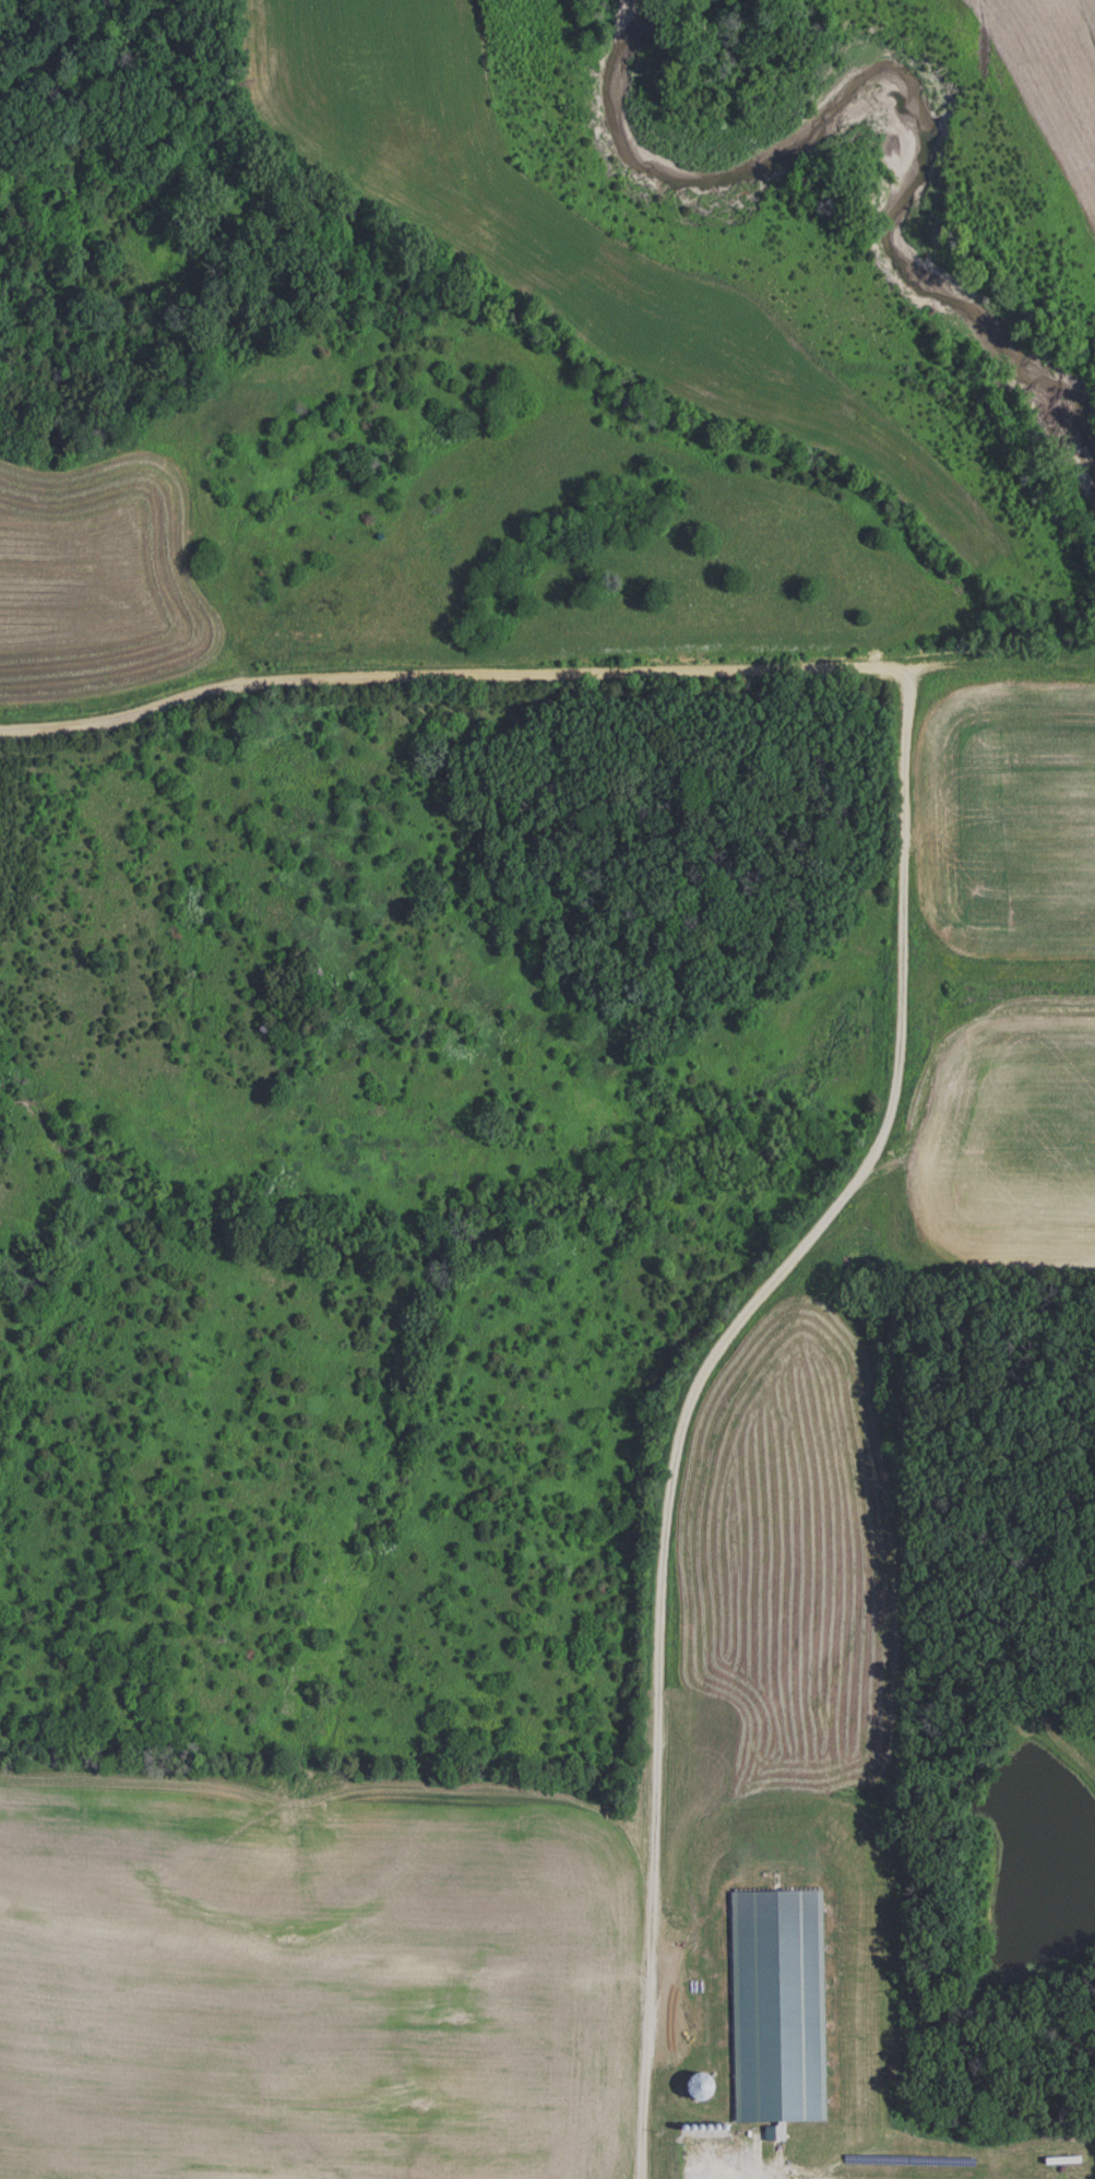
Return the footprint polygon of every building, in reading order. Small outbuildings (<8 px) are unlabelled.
[(732,1891),(736,2122),(766,2122),(766,2140),(786,2140),(786,2122),(828,2121),(824,1889),(732,1891)] [(690,2082),(702,2102),(717,2093),(706,2073),(690,2082)]
